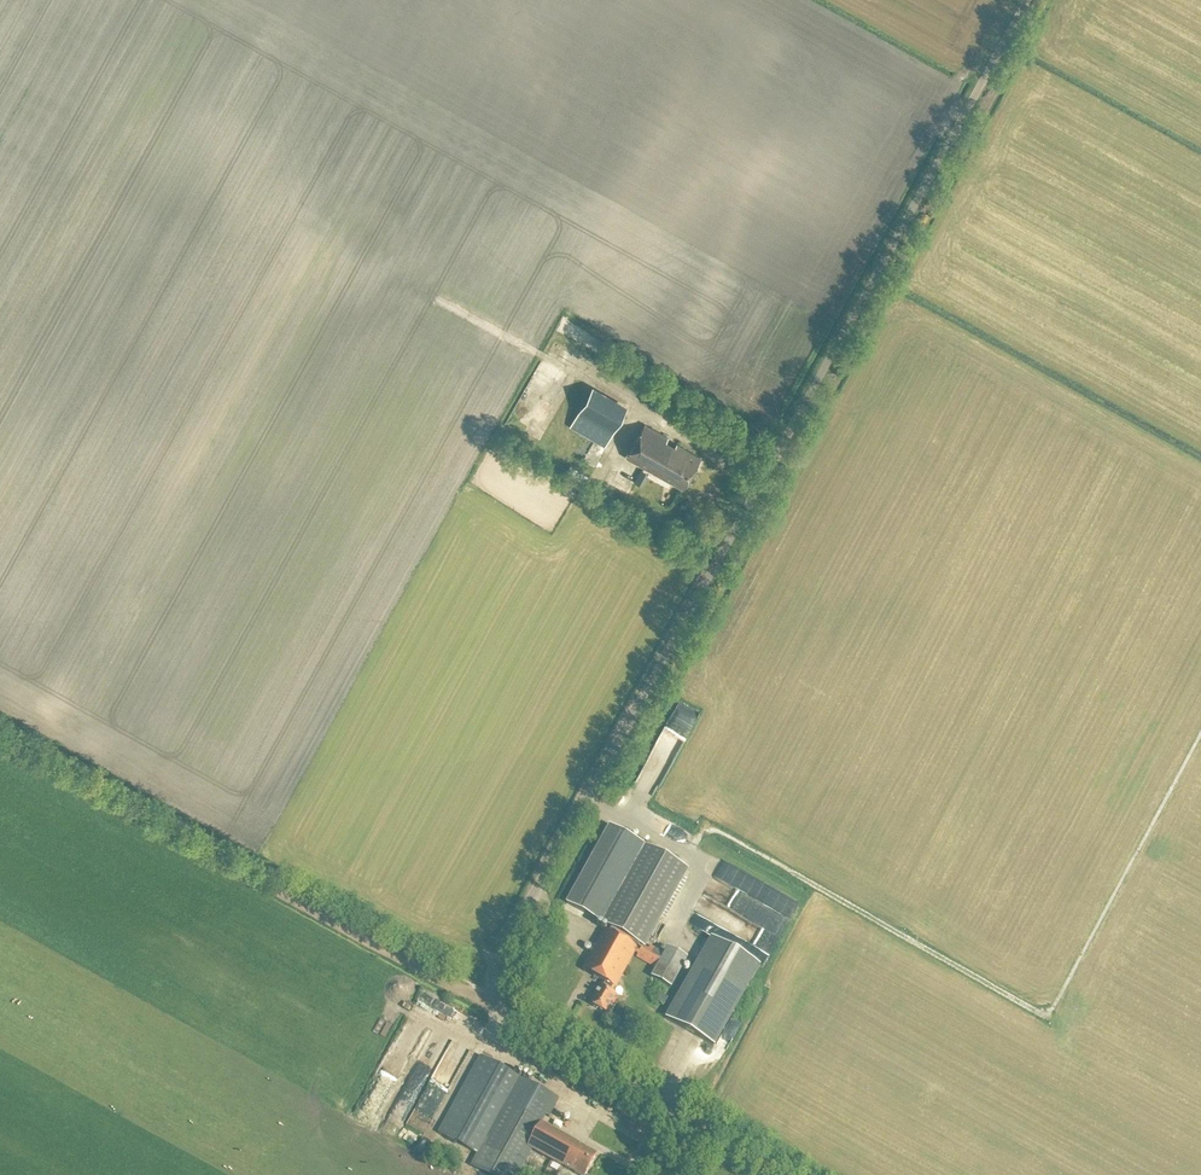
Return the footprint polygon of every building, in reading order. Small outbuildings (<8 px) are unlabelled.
[(604,447),(627,406),(592,386),(569,427),(604,447)] [(645,425),(626,457),(682,489),(700,457),(676,444),(674,447),(665,442),(668,438),(645,425)] [(568,471),(587,480),(590,472),(571,463),(568,471)] [(661,739),(681,749),(700,710),(679,700),(661,739)] [(565,900),(645,944),(686,868),(606,824),(565,900)] [(615,997),(611,995),(634,955),(637,957),(635,959),(655,970),(651,978),(671,989),(686,961),(666,950),(664,955),(645,944),(640,952),(603,932),(582,969),(584,970),(583,971),(604,984),(600,989),(599,989),(590,1006),(605,1014),(615,997)] [(710,939),(698,960),(664,1020),(714,1048),(748,989),(760,967),(710,939)] [(662,1008),(666,1001),(670,994),(663,990),(659,998),(662,999),(658,1005),(662,1008)] [(476,1156),(471,1166),(487,1174),(518,1174),(531,1151),(554,1163),(560,1166),(575,1174),(586,1174),(596,1156),(540,1125),(545,1116),(550,1118),(559,1100),(519,1079),(479,1058),(437,1134),(476,1156)] [(557,1171),(560,1166),(554,1163),(551,1168),(557,1171)]
